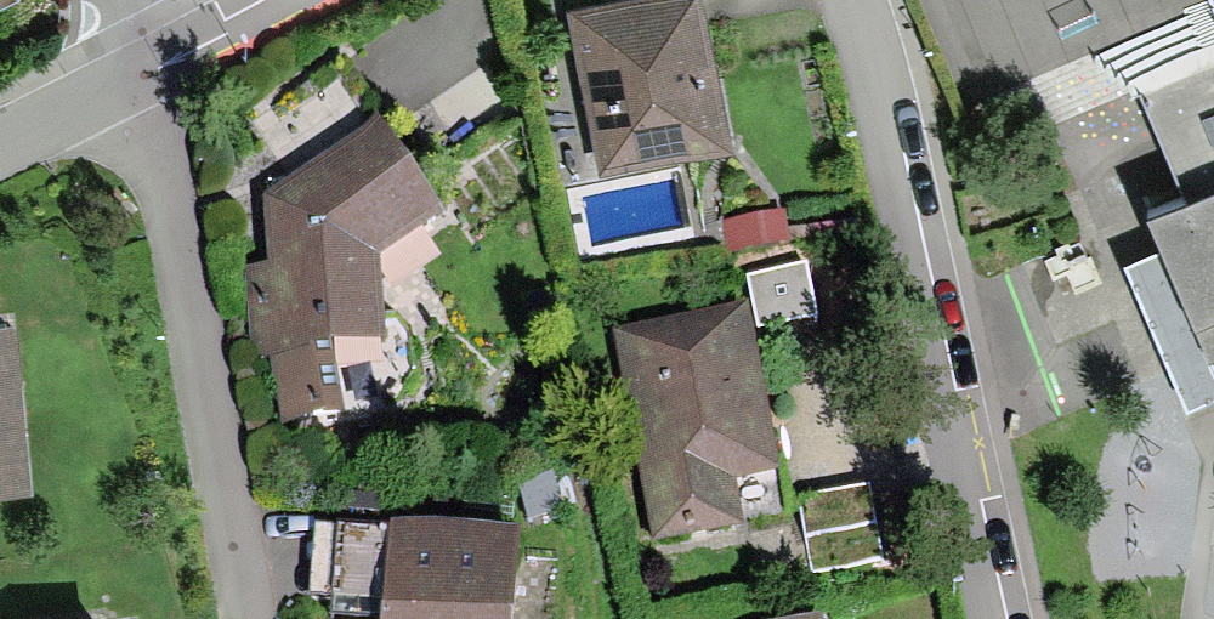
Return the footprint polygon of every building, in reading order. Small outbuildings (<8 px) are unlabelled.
[(570,12),(601,174),(735,148),(706,0),(632,0),(570,12)] [(1126,65),(1181,189),(1140,207),(1205,355),(1213,351),(1213,27),(1126,65)] [(388,118),(271,195),(278,261),(248,264),(256,345),(269,344),(277,422),(340,416),(333,349),(396,342),(387,261),(454,218),(388,118)] [(806,268),(748,280),(760,337),(818,325),(806,268)] [(750,319),(619,342),(656,551),(744,536),(734,482),(777,474),(750,319)] [(0,325),(0,490),(34,487),(22,323),(0,325)] [(809,507),(820,568),(888,556),(877,495),(809,507)] [(386,540),(381,618),(517,618),(522,549),(386,540)]
